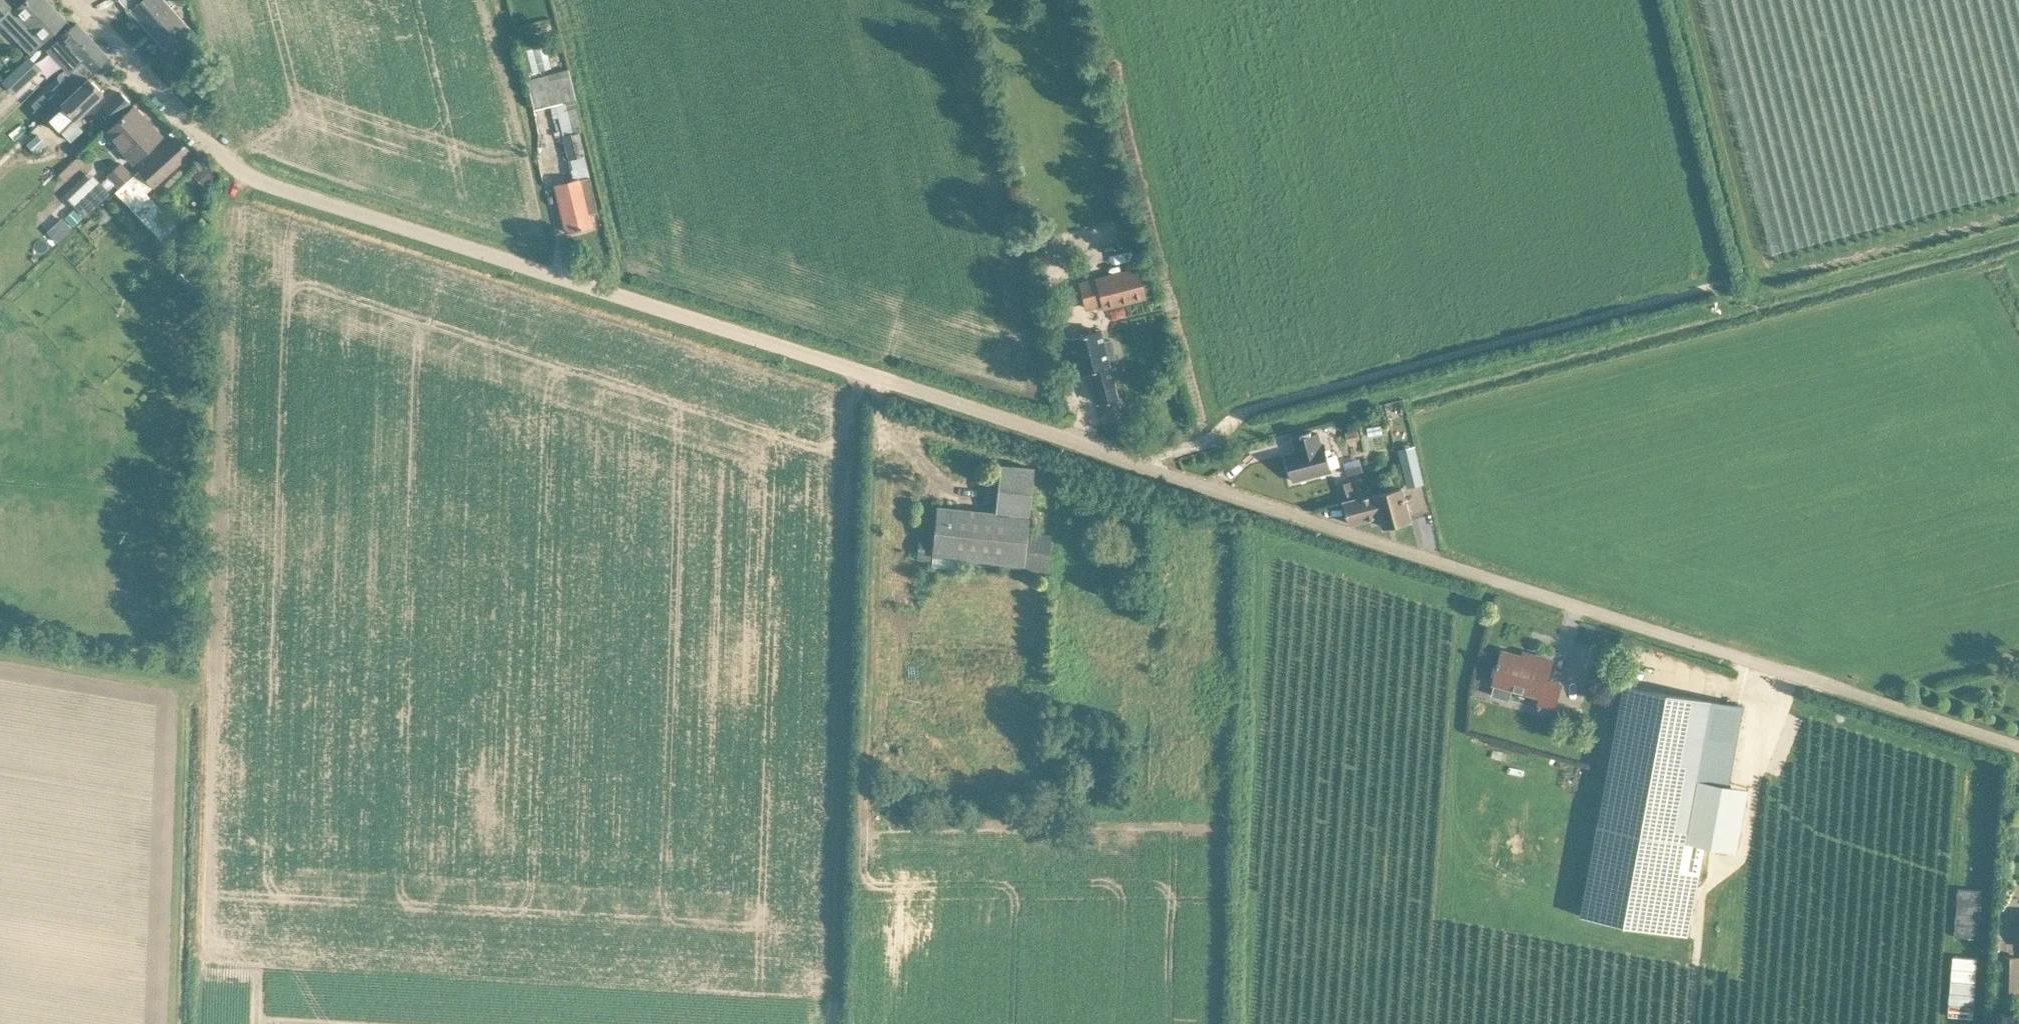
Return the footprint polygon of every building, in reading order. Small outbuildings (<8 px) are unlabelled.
[(10,8),(3,0),(0,0),(0,17),(10,8)] [(52,34),(66,20),(46,0),(26,0),(13,12),(43,43),(52,34)] [(163,0),(120,0),(164,49),(188,27),(163,0)] [(85,78),(93,71),(108,57),(76,24),(61,38),(48,50),(66,69),(63,71),(62,72),(60,73),(59,74),(59,76),(59,77),(59,78),(61,81),(52,89),(56,93),(49,99),(55,106),(62,99),(85,78)] [(586,155),(579,133),(583,132),(575,100),(577,99),(568,69),(526,81),(535,111),(551,107),(556,127),(568,124),(571,134),(562,136),(568,160),(586,155)] [(84,129),(75,120),(89,107),(103,93),(88,78),(74,91),(47,116),(62,132),(71,141),(84,129)] [(113,120),(116,117),(130,103),(120,93),(103,110),(113,120)] [(133,163),(147,150),(162,136),(134,106),(105,133),(133,163)] [(36,136),(26,144),(35,154),(45,145),(46,144),(38,135),(36,136)] [(146,193),(154,186),(176,166),(190,153),(176,137),(161,151),(116,192),(150,230),(166,215),(146,193)] [(216,173),(205,160),(193,172),(204,184),(216,173)] [(554,186),(561,213),(565,232),(592,226),(589,214),(597,212),(593,193),(589,177),(554,186)] [(99,182),(74,206),(76,208),(86,218),(111,194),(107,191),(101,184),(99,182)] [(75,210),(66,219),(74,228),(83,218),(75,210)] [(62,218),(47,232),(58,243),(72,229),(62,218)] [(1078,282),(1085,310),(1101,306),(1102,310),(1146,299),(1138,267),(1094,278),(1078,282)] [(185,269),(177,277),(191,292),(193,294),(201,286),(194,279),(185,269)] [(1100,332),(1067,341),(1075,373),(1088,369),(1097,402),(1117,397),(1108,364),(1116,362),(1110,342),(1103,344),(1100,332)] [(1297,451),(1287,454),(1294,481),(1332,471),(1325,444),(1321,445),(1318,433),(1294,440),(1297,451)] [(1418,458),(1401,463),(1402,467),(1406,481),(1407,487),(1424,482),(1423,477),(1418,458)] [(919,537),(917,560),(932,561),(932,563),(947,565),(948,557),(959,558),(959,564),(1047,573),(1050,535),(1026,532),(1033,468),(1001,465),(996,513),(937,507),(934,539),(919,537)] [(1339,484),(1343,496),(1356,493),(1352,480),(1339,484)] [(1344,502),(1345,504),(1350,524),(1382,515),(1385,527),(1411,520),(1403,487),(1344,502)] [(1538,707),(1554,712),(1561,685),(1547,681),(1552,660),(1524,652),(1523,656),(1503,650),(1498,670),(1494,683),(1541,696),(1538,707)] [(1625,684),(1583,916),(1671,932),(1689,935),(1705,844),(1686,840),(1697,778),(1728,784),(1743,705),(1625,684)] [(1958,888),(1955,936),(1978,938),(1982,890),(1958,888)] [(1953,957),(1949,1016),(1974,1017),(1978,959),(1953,957)] [(2001,994),(2018,994),(2018,958),(2002,958),(2001,994)]
